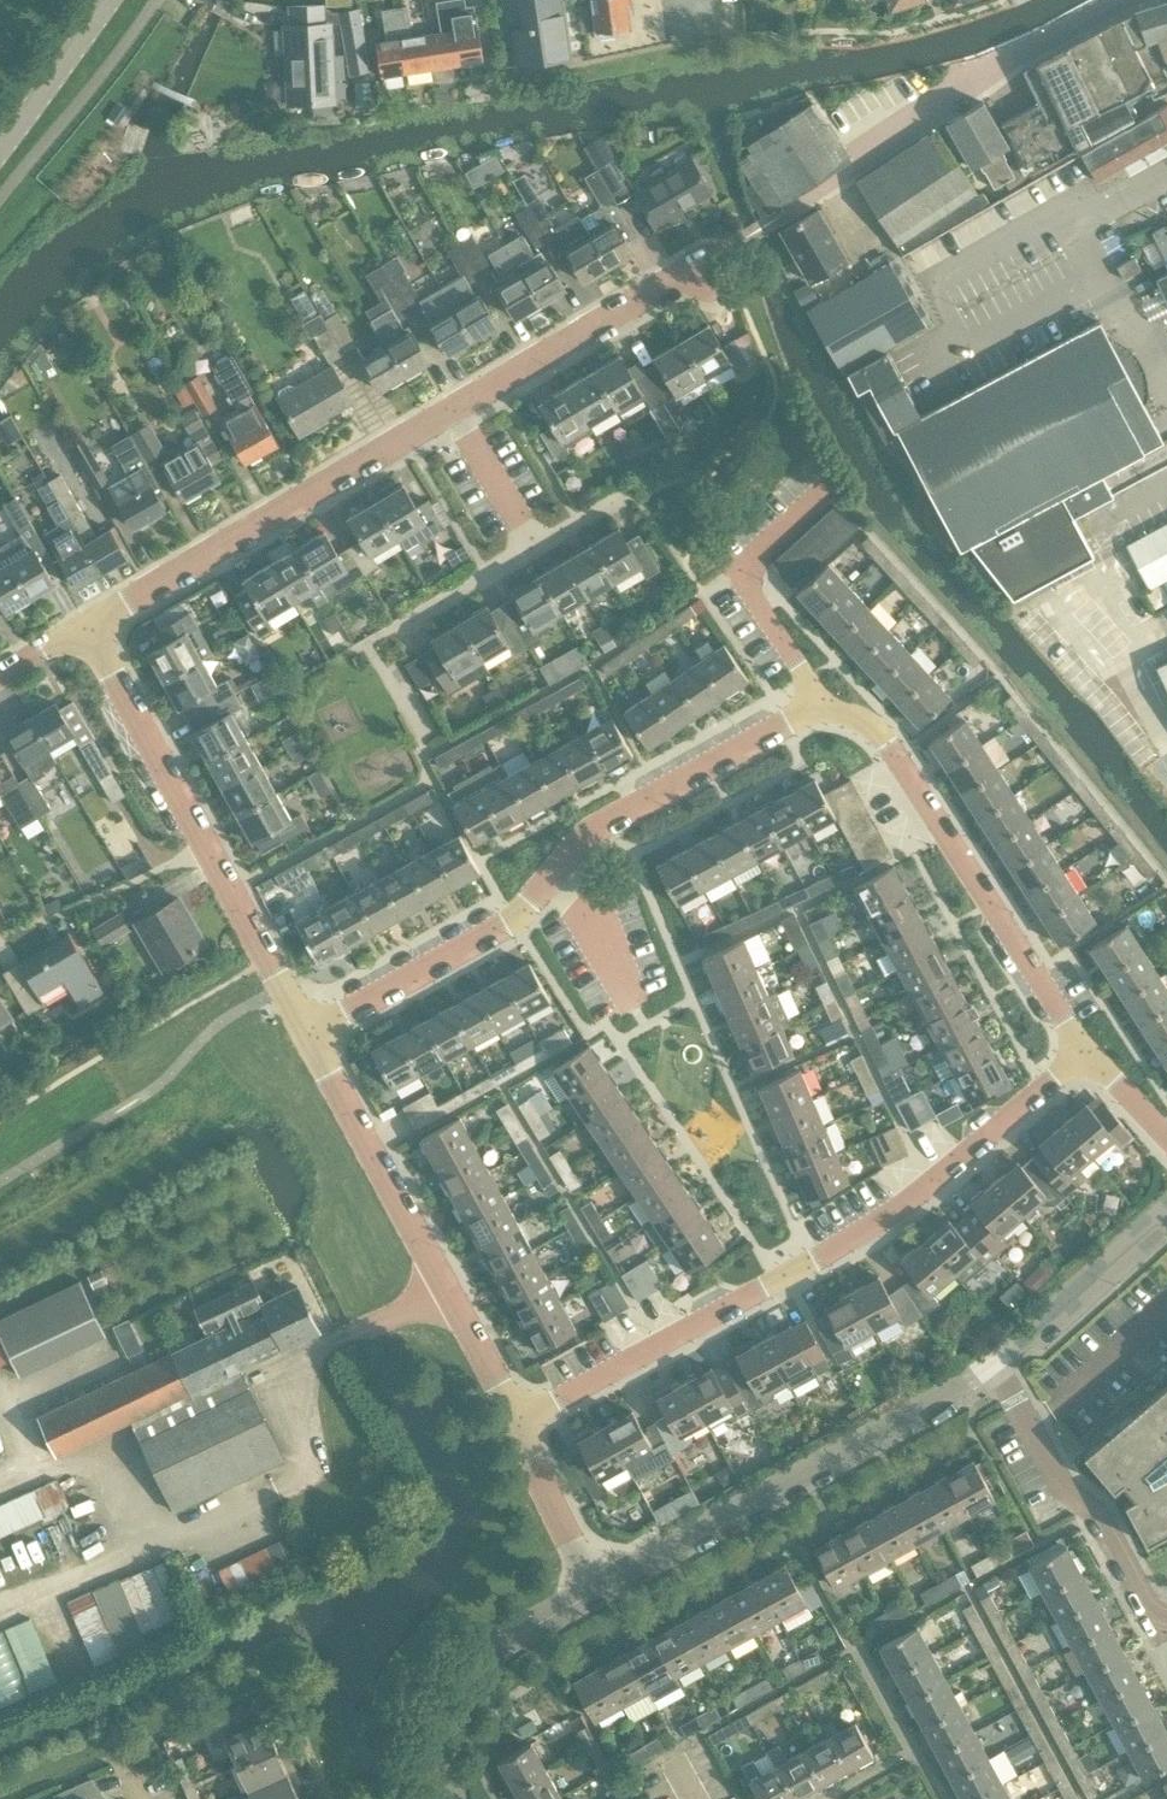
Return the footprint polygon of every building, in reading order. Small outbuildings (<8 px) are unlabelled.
[(427,34),(432,67),(459,63),(449,0),(439,0),(437,0),(442,31),(427,34)] [(459,63),(483,59),(478,25),(475,5),(466,6),(465,0),(449,0),(459,63)] [(561,0),(520,0),(524,26),(510,28),(516,65),(570,57),(561,0)] [(595,31),(596,37),(618,34),(617,29),(629,28),(626,3),(630,2),(630,0),(591,0),(592,3),(577,5),(581,33),(595,31)] [(887,7),(883,16),(891,21),(896,11),(927,2),(927,0),(885,0),(887,7)] [(1114,22),(1135,63),(1147,86),(1148,87),(1153,84),(1166,78),(1159,64),(1166,60),(1166,0),(1134,10),(1135,11),(1114,22)] [(407,6),(394,8),(405,72),(432,67),(427,34),(412,36),(407,6)] [(290,26),(286,27),(290,103),(333,101),(330,25),(323,25),(323,8),(290,9),(290,26)] [(387,40),(376,42),(382,76),(405,72),(394,8),(382,10),(387,40)] [(358,10),(338,13),(346,62),(366,59),(358,10)] [(1148,87),(1135,63),(1114,22),(1068,47),(1103,112),(1125,100),(1148,87)] [(1068,47),(1023,71),(1040,103),(1069,155),(1091,142),(1091,141),(1081,124),(1103,112),(1068,47)] [(1148,87),(1154,98),(1164,94),(1166,92),(1166,60),(1159,64),(1166,78),(1153,84),(1148,87)] [(135,89),(137,86),(142,79),(135,74),(127,84),(135,89)] [(850,160),(813,103),(808,95),(744,137),(748,144),(747,145),(752,152),(738,161),(771,211),(850,160)] [(1125,100),(1103,112),(1081,124),(1091,141),(1134,117),(1125,100)] [(1006,159),(1002,151),(1009,147),(983,101),(946,122),(972,168),(979,164),(985,171),(994,188),(1005,183),(1015,177),(1009,164),(1006,159)] [(1031,176),(1069,155),(1040,103),(1003,122),(1021,158),(1009,164),(1015,177),(1005,183),(1010,192),(1033,179),(1031,176)] [(1166,141),(1166,104),(1094,145),(1081,152),(1096,181),(1110,173),(1166,141)] [(982,189),(977,192),(936,129),(855,182),(897,245),(903,254),(990,204),(982,189)] [(711,192),(690,157),(675,166),(677,169),(635,193),(656,229),(676,218),(674,215),(698,200),(698,199),(711,192)] [(617,204),(631,196),(611,161),(596,169),(617,204)] [(624,216),(617,204),(596,169),(584,177),(599,203),(597,206),(578,218),(608,267),(633,252),(627,242),(636,236),(624,216)] [(540,199),(538,200),(528,181),(516,188),(518,191),(548,241),(559,235),(567,248),(564,250),(583,282),(608,267),(578,218),(576,215),(557,227),(540,199)] [(535,249),(548,241),(518,191),(509,195),(516,207),(514,208),(517,213),(515,214),(535,249)] [(818,210),(781,231),(809,281),(847,260),(818,210)] [(1152,232),(1166,263),(1166,225),(1152,232)] [(460,243),(480,277),(493,270),(472,235),(460,243)] [(540,303),(562,290),(565,288),(546,256),(544,257),(540,250),(534,254),(522,235),(505,245),(540,303)] [(469,284),(480,277),(460,243),(447,250),(462,275),(440,287),(471,340),(497,324),(479,294),(476,296),(469,284)] [(515,318),(540,303),(505,245),(488,255),(500,274),(494,278),(498,286),(496,287),(515,318)] [(1134,257),(1117,267),(1124,279),(1141,270),(1134,257)] [(927,326),(893,267),(891,263),(807,310),(843,374),(927,326)] [(400,321),(412,314),(391,279),(383,264),(366,274),(381,301),(365,310),(386,345),(385,345),(404,376),(429,361),(408,326),(404,328),(400,321)] [(440,287),(420,299),(404,271),(391,279),(412,314),(423,307),(432,322),(429,323),(447,354),(471,340),(440,287)] [(1166,302),(1166,273),(1156,279),(1166,302)] [(218,301),(213,312),(224,316),(228,305),(218,301)] [(324,319),(344,354),(357,346),(337,311),(324,319)] [(344,354),(324,319),(320,312),(301,324),(310,338),(313,335),(329,362),(344,354)] [(1163,441),(1100,321),(921,416),(887,352),(848,373),(857,391),(858,391),(886,442),(899,435),(960,550),(972,543),(1012,598),(1093,555),(1082,534),(1073,516),(1113,495),(1102,474),(1163,441)] [(680,340),(703,379),(730,363),(736,374),(750,366),(734,338),(721,346),(708,323),(680,340)] [(677,395),(703,379),(680,340),(653,356),(657,362),(644,370),(663,401),(676,394),(677,395)] [(379,390),(404,376),(385,345),(361,360),(379,390)] [(663,401),(644,370),(633,377),(619,354),(591,371),(595,377),(615,410),(641,394),(650,409),(663,401)] [(277,444),(255,404),(249,394),(254,392),(233,356),(215,367),(229,392),(227,392),(236,409),(220,418),(245,462),(277,444)] [(352,401),(332,366),(278,398),(299,435),(327,420),(325,417),(352,401)] [(588,426),(615,410),(595,377),(591,371),(565,386),(588,426)] [(185,386),(192,396),(202,415),(216,407),(198,375),(184,384),(185,386)] [(183,401),(192,396),(185,386),(177,391),(183,401)] [(563,441),(588,426),(565,386),(538,402),(552,425),(540,432),(556,460),(570,452),(563,441)] [(218,478),(211,464),(223,457),(195,409),(180,417),(195,444),(162,463),(183,498),(185,502),(201,493),(199,489),(218,478)] [(145,427),(131,435),(147,463),(160,455),(145,427)] [(128,475),(109,486),(119,503),(133,528),(135,527),(136,529),(151,521),(150,518),(166,509),(161,500),(167,497),(151,470),(147,463),(131,435),(111,446),(128,475)] [(639,449),(631,435),(620,442),(628,456),(639,449)] [(97,454),(94,455),(87,443),(75,450),(81,462),(80,463),(95,490),(112,480),(97,454)] [(97,536),(70,491),(60,474),(48,481),(101,572),(127,556),(111,528),(97,536)] [(76,586),(101,572),(48,481),(37,488),(58,525),(44,533),(76,586)] [(404,550),(431,534),(444,526),(428,499),(416,506),(404,487),(376,503),(398,539),(404,550)] [(835,504),(856,528),(867,518),(846,495),(835,504)] [(52,562),(54,562),(16,496),(3,504),(20,534),(0,546),(0,547),(30,598),(54,584),(45,567),(52,562)] [(372,555),(398,539),(376,503),(349,519),(361,539),(349,546),(365,573),(379,565),(372,555)] [(846,538),(856,528),(835,504),(824,514),(846,538)] [(462,526),(471,521),(466,512),(457,517),(462,526)] [(835,548),(846,538),(824,514),(813,524),(835,548)] [(824,557),(835,548),(813,524),(803,534),(824,557)] [(1126,546),(1148,589),(1166,579),(1166,524),(1126,546)] [(640,536),(628,544),(620,530),(591,547),(612,583),(640,567),(646,578),(660,570),(640,536)] [(365,573),(349,546),(337,553),(326,533),(298,550),(319,586),(320,586),(346,571),(352,581),(365,573)] [(814,567),(824,557),(803,534),(792,544),(814,567)] [(876,561),(884,553),(868,536),(860,543),(876,561)] [(803,577),(814,567),(792,544),(782,553),(803,577)] [(30,598),(0,547),(0,601),(6,612),(30,598)] [(586,598),(612,583),(591,547),(565,562),(586,598)] [(328,599),(320,586),(319,586),(298,550),(271,566),(293,602),(309,593),(317,605),(328,599)] [(792,587),(803,577),(782,553),(770,564),(792,587)] [(560,614),(586,598),(565,562),(538,578),(560,614)] [(817,615),(849,585),(828,563),(796,592),(817,615)] [(267,618),(293,602),(271,566),(244,582),(247,588),(236,595),(260,636),(274,628),(267,618)] [(535,629),(560,614),(538,578),(512,594),(513,597),(501,604),(527,648),(541,640),(535,629)] [(869,608),(849,586),(849,585),(817,615),(837,637),(869,608)] [(514,655),(527,648),(501,604),(490,611),(488,608),(460,624),(481,661),(508,645),(514,655)] [(669,618),(675,628),(696,614),(689,604),(669,618)] [(890,630),(869,608),(837,637),(858,659),(890,630)] [(190,612),(173,621),(167,610),(154,617),(160,629),(154,632),(161,644),(149,651),(164,678),(200,659),(213,652),(198,626),(190,612)] [(332,633),(343,626),(335,612),(323,619),(332,633)] [(626,638),(623,632),(614,618),(602,625),(615,647),(616,646),(616,645),(626,638)] [(651,645),(675,628),(669,618),(644,635),(651,645)] [(456,676),(481,661),(460,624),(433,640),(444,660),(432,667),(448,694),(462,686),(456,676)] [(601,646),(605,653),(615,647),(602,625),(592,631),(601,646)] [(910,652),(910,651),(890,630),(858,659),(878,681),(910,652)] [(626,662),(651,645),(644,635),(619,652),(626,662)] [(965,641),(957,649),(973,666),(981,659),(965,641)] [(698,660),(722,696),(748,679),(724,643),(698,660)] [(607,674),(626,662),(619,652),(601,665),(607,674)] [(931,674),(930,673),(910,652),(878,681),(899,704),(931,674)] [(408,662),(405,664),(418,687),(422,685),(430,681),(416,657),(408,662)] [(215,686),(200,659),(164,678),(180,707),(200,696),(207,708),(235,693),(227,679),(215,686)] [(697,713),(722,696),(698,660),(673,677),(697,713)] [(1156,665),(1166,688),(1166,660),(1156,665)] [(931,674),(899,704),(919,726),(951,696),(931,674)] [(560,687),(565,697),(587,685),(581,676),(560,687)] [(673,730),(697,713),(673,677),(648,695),(673,730)] [(539,712),(565,697),(560,687),(534,702),(539,712)] [(209,759),(245,738),(232,712),(242,706),(235,693),(207,708),(214,720),(194,731),(209,759)] [(1015,717),(1024,710),(1011,694),(1003,702),(1015,717)] [(648,747),(673,730),(648,695),(623,711),(648,747)] [(30,717),(49,748),(72,734),(113,803),(126,795),(93,739),(95,738),(73,701),(59,709),(55,702),(30,717)] [(513,726),(539,712),(534,702),(508,716),(513,726)] [(606,771),(632,756),(611,717),(607,709),(597,715),(601,723),(584,732),(606,771)] [(487,740),(513,726),(508,716),(481,730),(487,740)] [(49,748),(30,717),(5,732),(22,760),(21,761),(29,774),(17,780),(38,816),(45,826),(57,819),(34,780),(45,773),(43,770),(57,762),(49,748)] [(945,767),(981,743),(965,718),(929,741),(945,767)] [(461,755),(487,740),(481,730),(455,745),(461,755)] [(288,752),(303,743),(296,732),(282,740),(288,752)] [(580,785),(606,771),(584,732),(558,746),(580,785)] [(261,765),(246,738),(245,738),(209,759),(224,786),(261,765)] [(303,743),(288,752),(295,763),(309,754),(303,743)] [(998,768),(982,744),(981,743),(945,767),(961,792),(998,768)] [(440,766),(461,755),(455,745),(434,756),(440,766)] [(553,799),(580,785),(558,746),(532,761),(553,799)] [(0,752),(0,793),(20,827),(38,816),(17,780),(0,752)] [(1071,785),(1080,778),(1061,755),(1053,763),(1071,785)] [(506,775),(527,814),(553,799),(532,761),(506,775)] [(527,814),(506,775),(499,763),(492,766),(491,764),(472,774),(502,828),(527,814)] [(276,793),(276,792),(261,765),(224,786),(239,813),(276,793)] [(1014,794),(998,769),(998,768),(961,792),(977,817),(1014,794)] [(308,776),(314,786),(325,780),(319,770),(308,776)] [(475,843),(502,828),(472,774),(453,785),(454,788),(447,792),(475,843)] [(1090,808),(1099,801),(1080,778),(1071,785),(1090,808)] [(835,817),(830,808),(823,794),(815,779),(788,793),(809,832),(835,817)] [(830,808),(858,792),(850,779),(823,794),(830,808)] [(406,802),(411,812),(432,800),(427,791),(406,802)] [(837,821),(865,805),(858,792),(830,808),(835,817),(837,821)] [(309,827),(301,813),(290,819),(276,793),(239,813),(254,841),(258,839),(264,851),(309,827)] [(793,840),(809,832),(788,793),(761,808),(782,846),(789,858),(800,852),(793,840)] [(1030,819),(1014,794),(977,817),(994,842),(1030,819)] [(1109,831),(1118,824),(1099,801),(1090,808),(1109,831)] [(385,827),(411,812),(406,802),(380,817),(385,827)] [(844,833),(872,818),(865,805),(837,821),(844,833)] [(756,860),(782,846),(761,808),(735,822),(756,860)] [(359,841),(385,827),(380,817),(354,831),(359,841)] [(851,846),(879,831),(872,818),(844,833),(851,846)] [(1010,868),(1046,844),(1030,819),(994,842),(1010,868)] [(730,875),(756,860),(735,822),(709,836),(730,875)] [(1128,854),(1136,847),(1118,824),(1109,831),(1128,854)] [(333,855),(359,841),(354,831),(327,846),(333,855)] [(858,859),(886,843),(879,831),(851,846),(858,859)] [(479,873),(466,848),(458,834),(432,849),(453,887),(479,873)] [(704,889),(730,875),(709,836),(682,851),(704,889)] [(864,871),(889,858),(892,856),(886,843),(858,859),(864,871)] [(1063,869),(1046,844),(1010,868),(1026,893),(1063,869)] [(307,870),(333,855),(327,846),(301,860),(307,870)] [(1136,847),(1128,854),(1148,879),(1156,872),(1136,847)] [(427,902),(453,887),(432,849),(405,863),(427,902)] [(676,904),(704,889),(682,851),(656,865),(676,904)] [(314,883),(307,870),(301,860),(274,875),(281,888),(289,884),(294,894),(314,883)] [(401,916),(427,902),(405,863),(380,878),(401,916)] [(832,874),(837,884),(858,874),(854,864),(832,874)] [(908,893),(894,867),(893,865),(853,886),(869,915),(908,893)] [(1079,895),(1079,894),(1063,869),(1026,893),(1043,918),(1079,895)] [(809,897),(837,884),(832,874),(804,887),(809,897)] [(374,931),(401,916),(380,878),(353,892),(374,931)] [(783,909),(809,897),(804,887),(778,900),(783,909)] [(348,945),(374,931),(353,892),(327,906),(327,907),(348,945)] [(882,940),(922,919),(908,893),(869,915),(882,940)] [(327,907),(327,906),(321,895),(310,901),(317,912),(300,921),(321,960),(348,945),(327,907)] [(1079,895),(1043,918),(1059,944),(1096,921),(1079,895)] [(178,897),(135,922),(163,970),(207,944),(178,897)] [(755,922),(783,909),(778,900),(751,913),(755,922)] [(103,945),(129,929),(120,913),(93,929),(103,945)] [(729,935),(755,922),(751,913),(724,925),(729,935)] [(798,952),(809,946),(794,915),(783,921),(798,952)] [(818,942),(829,936),(820,918),(809,923),(818,942)] [(897,967),(936,946),(922,919),(882,940),(889,952),(876,958),(884,974),(897,967)] [(1107,973),(1143,949),(1126,923),(1090,947),(1107,973)] [(707,945),(729,935),(724,925),(702,935),(707,945)] [(69,932),(3,972),(28,1014),(46,1004),(44,1000),(39,992),(63,977),(68,986),(80,1005),(104,991),(69,932)] [(757,969),(755,965),(767,959),(757,935),(744,941),(744,940),(702,958),(715,987),(757,969)] [(830,967),(841,962),(829,936),(818,942),(830,967)] [(809,946),(798,952),(806,969),(818,963),(809,946)] [(911,994),(951,973),(936,946),(897,967),(911,993),(911,994)] [(1123,998),(1159,974),(1143,949),(1107,973),(1123,998)] [(502,977),(524,1015),(551,1000),(529,962),(502,977)] [(844,996),(855,990),(841,962),(830,967),(834,977),(844,996)] [(776,992),(768,995),(757,969),(715,987),(727,1015),(777,993),(776,992)] [(925,1020),(965,999),(951,973),(911,994),(911,993),(898,1000),(905,1012),(917,1005),(925,1020)] [(1166,1005),(1166,987),(1159,974),(1123,998),(1139,1023),(1166,1005)] [(498,1030),(524,1015),(502,977),(477,991),(498,1030)] [(824,1005),(835,1000),(826,981),(814,986),(824,1005)] [(856,1022),(868,1016),(864,1007),(864,1008),(855,990),(844,996),(852,1013),(856,1022)] [(471,1044),(498,1030),(477,991),(450,1006),(471,1044)] [(780,1024),(780,1022),(787,1019),(777,993),(727,1015),(739,1041),(780,1024)] [(0,997),(0,1026),(13,1018),(0,997)] [(939,1046),(979,1025),(965,999),(925,1020),(939,1046)] [(835,1000),(824,1005),(832,1023),(844,1017),(835,1000)] [(1166,1040),(1166,1005),(1139,1023),(1155,1048),(1166,1040)] [(445,1059),(471,1044),(450,1006),(424,1021),(445,1059)] [(870,1050),(881,1044),(872,1026),(872,1025),(868,1016),(856,1022),(860,1031),(870,1050)] [(419,1073),(445,1059),(424,1021),(398,1035),(419,1073)] [(780,1024),(739,1041),(751,1069),(792,1051),(780,1024)] [(954,1072),(993,1052),(979,1025),(939,1046),(926,1052),(933,1065),(946,1058),(954,1072)] [(547,1057),(568,1046),(572,1043),(563,1028),(556,1032),(538,1042),(541,1047),(542,1047),(547,1057)] [(392,1088),(419,1073),(398,1035),(371,1050),(392,1088)] [(1155,1048),(1166,1067),(1166,1040),(1155,1048)] [(893,1071),(893,1070),(889,1062),(881,1044),(870,1050),(878,1068),(881,1076),(883,1075),(883,1076),(893,1071)] [(570,1096),(607,1071),(590,1045),(552,1070),(570,1096)] [(515,1062),(521,1071),(547,1057),(542,1047),(541,1047),(515,1062)] [(954,1072),(968,1100),(1008,1079),(993,1052),(954,1072)] [(859,1077),(870,1072),(861,1054),(850,1059),(859,1077)] [(494,1086),(521,1071),(515,1062),(489,1076),(494,1086)] [(771,1115),(812,1097),(800,1068),(758,1086),(771,1115)] [(893,1071),(883,1076),(889,1089),(902,1083),(896,1070),(893,1071)] [(587,1121),(624,1096),(607,1071),(570,1096),(587,1121)] [(870,1072),(859,1077),(873,1106),(884,1101),(870,1072)] [(468,1101),(494,1086),(489,1076),(463,1091),(468,1101)] [(923,1124),(936,1116),(922,1089),(908,1096),(923,1124)] [(435,1101),(442,1115),(468,1101),(463,1091),(453,1096),(450,1092),(435,1101)] [(415,1130),(442,1115),(430,1093),(417,1100),(422,1109),(408,1117),(415,1130)] [(603,1146),(641,1121),(624,1096),(587,1121),(603,1146)] [(895,1103),(910,1131),(923,1124),(908,1096),(895,1103)] [(783,1144),(825,1126),(812,1097),(771,1115),(783,1144)] [(528,1121),(539,1115),(529,1098),(518,1104),(528,1121)] [(506,1126),(516,1120),(506,1103),(496,1110),(506,1126)] [(1121,1148),(1134,1137),(1114,1114),(1103,1123),(1086,1103),(1061,1124),(1091,1158),(1107,1144),(1110,1148),(1121,1148)] [(539,1115),(528,1121),(539,1139),(550,1133),(539,1115)] [(435,1166),(475,1145),(460,1117),(420,1138),(435,1166)] [(533,1147),(527,1138),(516,1120),(506,1126),(517,1144),(522,1141),(528,1150),(533,1147)] [(620,1170),(657,1145),(641,1121),(603,1146),(620,1170)] [(1079,1168),(1091,1158),(1061,1124),(1039,1143),(1043,1148),(1031,1158),(1064,1197),(1077,1185),(1083,1180),(1084,1174),(1079,1168)] [(894,1160),(909,1154),(896,1125),(883,1131),(894,1160)] [(795,1171),(837,1153),(825,1126),(783,1144),(795,1171)] [(868,1137),(881,1166),(894,1160),(883,1131),(868,1137)] [(450,1193),(489,1171),(475,1145),(435,1166),(450,1193)] [(636,1195),(674,1171),(657,1145),(620,1170),(636,1195)] [(548,1171),(538,1154),(533,1147),(528,1150),(533,1157),(527,1161),(537,1177),(548,1171)] [(559,1172),(570,1166),(560,1149),(549,1156),(559,1172)] [(807,1198),(848,1180),(837,1153),(795,1171),(807,1198)] [(1054,1205),(1064,1197),(1031,1158),(1022,1166),(1017,1161),(992,1182),(1022,1216),(1035,1205),(1039,1202),(1042,1205),(1054,1205)] [(570,1166),(559,1172),(570,1190),(581,1184),(570,1166)] [(464,1219),(504,1197),(489,1171),(450,1193),(464,1219)] [(548,1171),(537,1177),(548,1196),(559,1189),(548,1171)] [(654,1221),(691,1196),(674,1171),(636,1195),(654,1221)] [(1009,1227),(1022,1216),(992,1182),(970,1201),(975,1207),(963,1217),(995,1255),(1008,1244),(1014,1233),(1009,1227)] [(670,1245),(707,1220),(691,1196),(654,1221),(670,1245)] [(479,1245),(518,1223),(504,1197),(464,1219),(479,1245)] [(590,1223),(601,1217),(591,1200),(580,1206),(590,1223)] [(568,1228),(578,1221),(568,1205),(557,1212),(568,1228)] [(601,1217),(590,1223),(601,1241),(612,1235),(601,1217)] [(962,1283),(995,1255),(963,1217),(954,1225),(949,1219),(924,1241),(953,1275),(954,1274),(962,1283)] [(687,1270),(695,1264),(724,1245),(707,1220),(670,1245),(687,1270)] [(594,1248),(589,1240),(590,1240),(578,1221),(568,1228),(579,1246),(585,1243),(590,1251),(594,1248)] [(493,1271),(532,1249),(518,1223),(479,1245),(493,1271)] [(932,1293),(953,1275),(924,1241),(901,1260),(915,1275),(901,1284),(922,1314),(940,1303),(932,1293)] [(507,1298),(547,1276),(532,1249),(493,1271),(507,1298)] [(648,1294),(661,1287),(663,1286),(647,1259),(632,1268),(648,1294)] [(621,1274),(637,1301),(648,1294),(632,1268),(621,1274)] [(922,1314),(901,1284),(888,1294),(878,1275),(849,1291),(872,1331),(899,1316),(905,1326),(922,1314)] [(521,1323),(561,1302),(547,1276),(507,1298),(521,1323)] [(5,1346),(20,1377),(106,1335),(79,1279),(0,1317),(0,1348),(5,1346)] [(599,1287),(615,1314),(629,1306),(613,1279),(599,1287)] [(320,1331),(319,1329),(298,1284),(263,1301),(252,1280),(195,1307),(206,1329),(230,1318),(232,1323),(223,1327),(242,1368),(320,1331)] [(588,1294),(604,1321),(615,1314),(599,1287),(588,1294)] [(859,1338),(872,1331),(849,1291),(824,1305),(826,1309),(814,1316),(839,1362),(864,1348),(859,1338)] [(536,1350),(576,1328),(561,1302),(521,1323),(536,1350)] [(790,1389),(830,1367),(831,1367),(813,1335),(800,1342),(790,1324),(763,1339),(788,1385),(790,1389)] [(285,1458),(242,1368),(223,1327),(37,1416),(56,1456),(131,1420),(174,1511),(285,1458)] [(774,1393),(788,1385),(763,1339),(736,1354),(738,1358),(725,1364),(750,1411),(772,1399),(774,1393)] [(730,1422),(750,1411),(725,1364),(713,1371),(711,1367),(684,1382),(706,1421),(710,1428),(724,1420),(730,1422)] [(688,1430),(706,1421),(684,1382),(657,1397),(667,1415),(654,1422),(672,1454),(679,1466),(683,1464),(676,1452),(686,1446),(691,1443),(692,1438),(688,1430)] [(1083,1454),(1114,1490),(1121,1483),(1133,1497),(1124,1502),(1146,1543),(1166,1532),(1166,1383),(1083,1454)] [(672,1454),(654,1422),(642,1428),(632,1410),(604,1425),(626,1465),(641,1456),(645,1464),(650,1466),(672,1454)] [(601,1478),(626,1465),(604,1425),(578,1440),(587,1458),(575,1465),(592,1497),(607,1489),(601,1478)] [(946,1474),(968,1513),(994,1499),(973,1459),(946,1474)] [(942,1528),(968,1513),(946,1474),(920,1488),(942,1528)] [(69,1506),(58,1480),(0,1505),(0,1536),(69,1506)] [(916,1542),(942,1528),(920,1488),(894,1502),(916,1542)] [(890,1557),(916,1542),(894,1502),(868,1517),(890,1557)] [(863,1571),(890,1557),(868,1517),(842,1531),(863,1571)] [(836,1586),(863,1571),(842,1531),(814,1547),(836,1586)] [(292,1534),(274,1542),(239,1559),(251,1585),(278,1573),(305,1561),(292,1534)] [(1043,1592),(1081,1571),(1066,1544),(1028,1565),(1043,1592)] [(996,1565),(1012,1556),(1006,1545),(990,1554),(996,1565)] [(977,1576),(996,1565),(990,1554),(970,1565),(977,1576)] [(185,1615),(163,1561),(120,1579),(142,1633),(185,1615)] [(779,1618),(806,1603),(784,1563),(757,1579),(779,1618)] [(937,1583),(943,1594),(969,1580),(963,1569),(937,1583)] [(1095,1597),(1081,1572),(1081,1571),(1043,1592),(1057,1618),(1095,1597)] [(752,1633),(779,1618),(757,1579),(730,1593),(752,1633)] [(926,1603),(943,1594),(937,1583),(920,1592),(926,1603)] [(992,1620),(1001,1615),(984,1583),(973,1588),(980,1600),(980,1599),(992,1620)] [(67,1602),(95,1666),(121,1654),(93,1591),(67,1602)] [(726,1647),(752,1633),(730,1593),(704,1607),(726,1647)] [(1109,1624),(1095,1598),(1095,1597),(1057,1618),(1072,1645),(1109,1624)] [(885,1612),(891,1623),(911,1613),(905,1601),(885,1612)] [(974,1630),(983,1625),(972,1603),(962,1608),(974,1630)] [(700,1662),(726,1647),(704,1607),(678,1622),(700,1662)] [(875,1632),(891,1623),(885,1612),(869,1621),(875,1632)] [(1006,1647),(1016,1641),(1001,1615),(992,1620),(1006,1647)] [(964,1633),(972,1629),(965,1616),(957,1620),(964,1633)] [(5,1629),(31,1692),(56,1682),(30,1619),(5,1629)] [(652,1636),(674,1676),(700,1662),(678,1622),(652,1636)] [(1124,1650),(1110,1624),(1109,1624),(1072,1645),(1086,1671),(1124,1650)] [(893,1672),(932,1651),(917,1625),(879,1646),(893,1672)] [(988,1656),(998,1651),(983,1625),(974,1630),(988,1656)] [(679,1685),(674,1676),(652,1636),(626,1651),(648,1690),(649,1690),(654,1698),(679,1685)] [(1020,1673),(1030,1667),(1016,1641),(1006,1647),(1020,1673)] [(817,1649),(817,1650),(813,1643),(802,1649),(806,1656),(801,1658),(807,1670),(824,1660),(817,1649)] [(1138,1677),(1124,1650),(1086,1671),(1100,1698),(1138,1677)] [(621,1705),(648,1690),(626,1651),(599,1666),(621,1705)] [(946,1678),(932,1653),(932,1651),(893,1672),(908,1699),(946,1678)] [(1002,1683),(1012,1677),(998,1651),(988,1656),(1002,1683)] [(788,1680),(807,1670),(801,1658),(782,1669),(788,1680)] [(595,1719),(621,1705),(599,1666),(573,1680),(595,1719)] [(1034,1699),(1044,1694),(1030,1667),(1020,1673),(1034,1699)] [(798,1685),(803,1695),(823,1684),(817,1675),(798,1685)] [(748,1687),(754,1698),(773,1688),(767,1677),(748,1687)] [(1016,1709),(1026,1704),(1012,1677),(1002,1683),(1016,1709)] [(1152,1703),(1138,1677),(1100,1698),(1114,1724),(1152,1703)] [(960,1704),(946,1679),(946,1678),(908,1699),(922,1725),(960,1704)] [(778,1709),(803,1695),(798,1685),(772,1699),(778,1709)] [(738,1707),(754,1698),(748,1687),(732,1696),(738,1707)] [(1048,1725),(1058,1720),(1044,1694),(1034,1699),(1048,1725)] [(276,1746),(269,1729),(265,1722),(276,1718),(268,1699),(207,1727),(215,1744),(225,1739),(236,1764),(276,1746)] [(752,1723),(778,1709),(772,1699),(747,1713),(752,1723)] [(1166,1730),(1166,1729),(1152,1703),(1114,1724),(1129,1750),(1166,1730)] [(975,1731),(961,1705),(960,1704),(922,1725),(937,1752),(975,1731)] [(1030,1735),(1040,1730),(1026,1704),(1016,1709),(1030,1735)] [(696,1716),(702,1727),(721,1717),(715,1706),(696,1716)] [(735,1733),(752,1723),(747,1713),(729,1723),(735,1733)] [(538,1721),(543,1729),(551,1724),(546,1716),(538,1721)] [(685,1736),(702,1727),(696,1716),(679,1725),(685,1736)] [(827,1738),(845,1771),(873,1755),(855,1722),(838,1731),(831,1718),(821,1724),(828,1737),(827,1738)] [(531,1719),(517,1728),(523,1738),(537,1730),(531,1719)] [(1062,1751),(1072,1746),(1058,1720),(1048,1725),(1062,1751)] [(587,1747),(597,1742),(587,1725),(577,1730),(587,1747)] [(1045,1761),(1054,1756),(1040,1730),(1030,1735),(1045,1761)] [(1166,1764),(1166,1730),(1129,1750),(1143,1777),(1166,1764)] [(989,1757),(975,1731),(937,1752),(951,1778),(989,1757)] [(649,1756),(669,1745),(663,1734),(643,1745),(649,1756)] [(1029,1736),(1017,1743),(1024,1756),(1036,1749),(1029,1736)] [(820,1784),(845,1771),(827,1738),(801,1751),(820,1784)] [(513,1788),(546,1770),(531,1742),(498,1761),(513,1788)] [(601,1774),(611,1768),(597,1742),(587,1747),(601,1774)] [(633,1765),(649,1756),(643,1745),(627,1754),(633,1765)] [(248,1790),(296,1768),(292,1758),(283,1762),(276,1746),(236,1764),(248,1790)] [(1077,1777),(1086,1772),(1072,1746),(1062,1751),(1077,1777)] [(820,1784),(801,1751),(787,1759),(783,1752),(771,1758),(775,1766),(794,1798),(820,1784)] [(184,1788),(194,1783),(182,1756),(172,1760),(184,1788)] [(1059,1788),(1069,1782),(1054,1756),(1045,1761),(1059,1788)] [(989,1758),(989,1757),(951,1778),(962,1798),(975,1798),(1003,1784),(989,1758)] [(775,1766),(762,1773),(754,1759),(741,1766),(759,1798),(793,1798),(794,1798),(775,1766)] [(299,1798),(292,1781),(300,1777),(296,1768),(248,1790),(252,1798),(298,1798),(299,1798)] [(626,1794),(611,1768),(601,1774),(615,1798),(618,1798),(626,1794)] [(561,1796),(546,1770),(513,1788),(519,1798),(556,1798),(561,1796)] [(1086,1772),(1077,1777),(1088,1798),(1098,1793),(1086,1772)] [(91,1777),(53,1794),(55,1798),(103,1798),(91,1777)] [(1059,1788),(1065,1798),(1078,1798),(1069,1782),(1059,1788)] [(194,1783),(184,1788),(189,1798),(201,1798),(194,1783)] [(1003,1784),(975,1798),(1011,1798),(1003,1784)]
